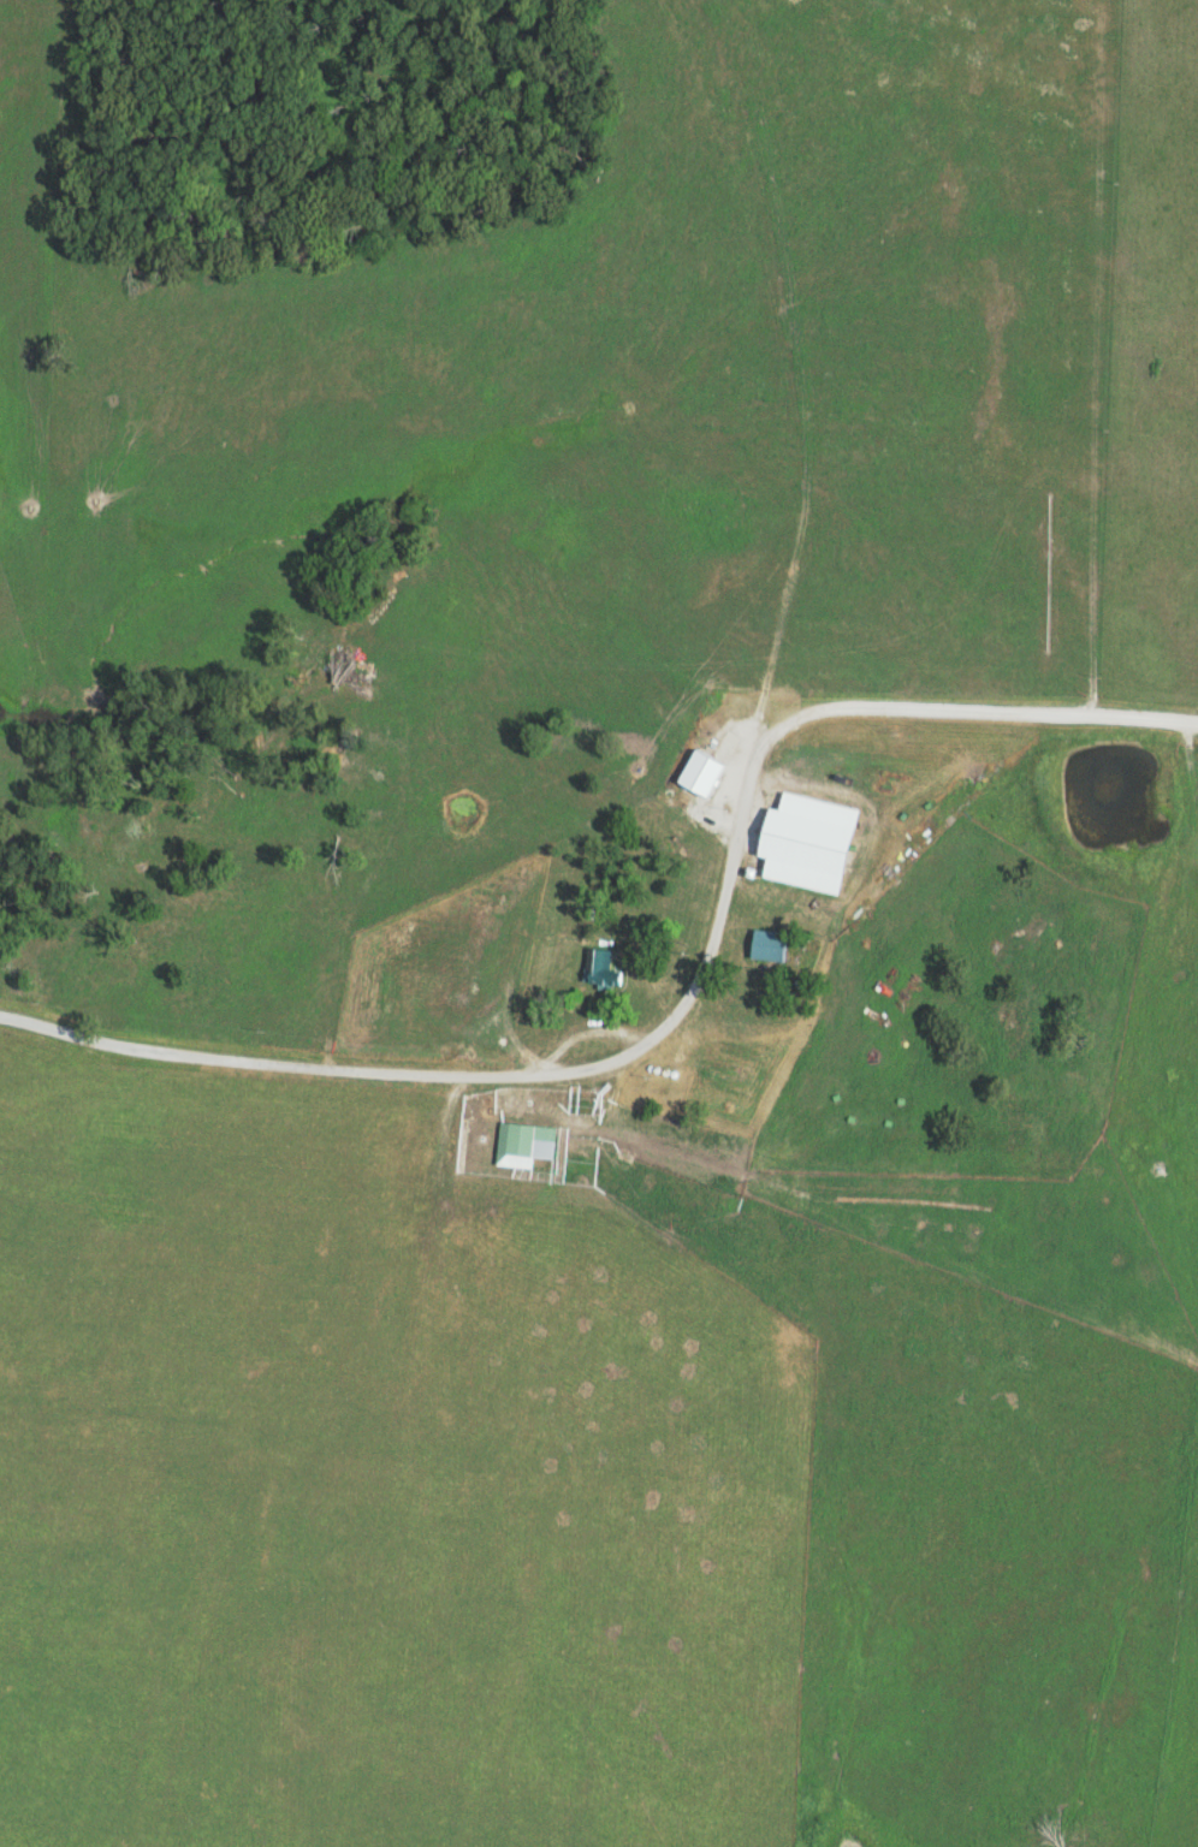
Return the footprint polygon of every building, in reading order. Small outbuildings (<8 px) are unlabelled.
[(859,808),(784,792),(781,810),(771,808),(761,855),(768,857),(764,878),(841,894),(859,808)] [(752,958),(785,963),(789,933),(756,929),(752,958)] [(610,971),(611,949),(587,948),(586,986),(622,988),(622,971),(610,971)] [(497,1165),(532,1168),(532,1158),(554,1159),(557,1126),(500,1122),(497,1165)]
